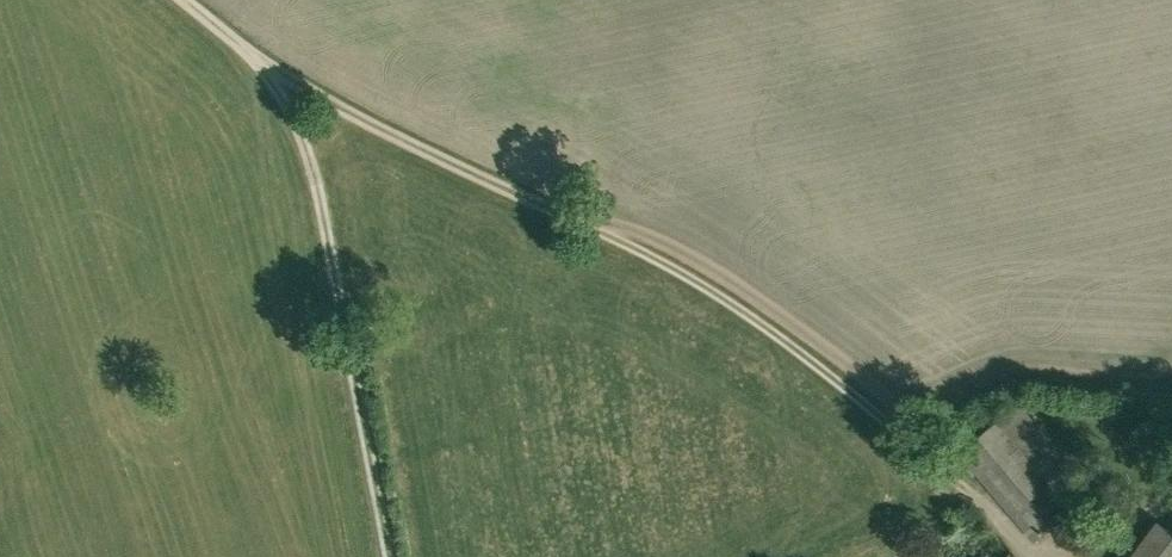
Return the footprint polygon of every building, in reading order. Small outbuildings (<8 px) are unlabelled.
[(1019,402),(958,454),(1034,545),(1095,492),(1019,402)] [(1165,528),(1156,522),(1131,556),(1171,556),(1171,519),(1165,528)]
